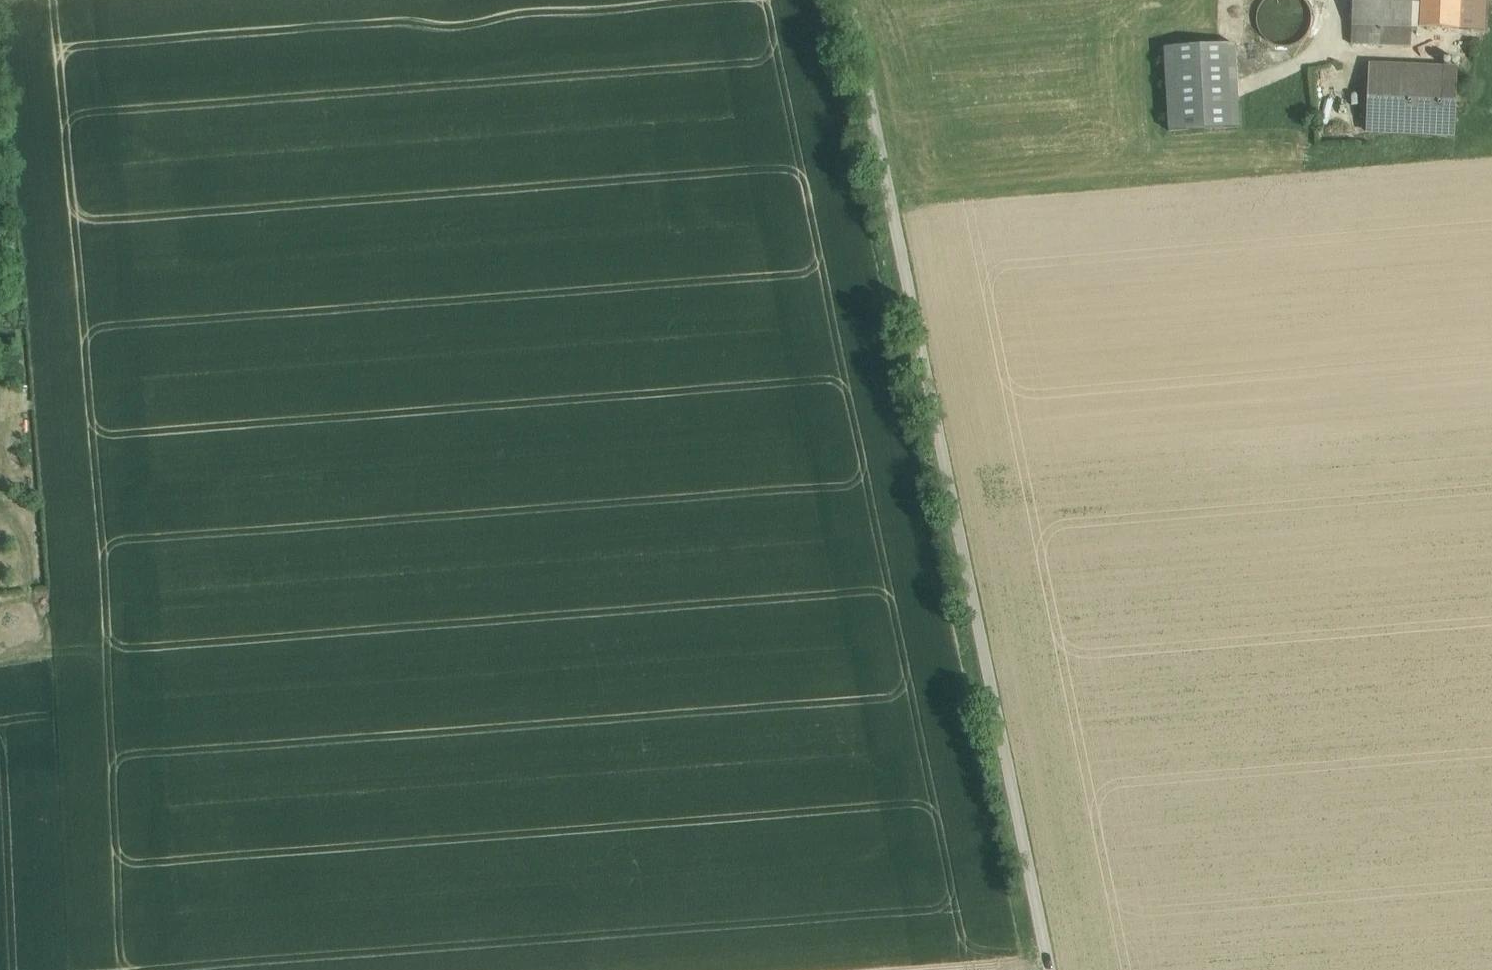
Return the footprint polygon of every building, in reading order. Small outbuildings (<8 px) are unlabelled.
[(1312,18),(1310,8),(1304,0),(1265,0),(1259,8),(1257,19),(1260,29),(1266,38),(1274,44),(1285,46),(1295,43),(1304,37),(1310,29),(1312,18)] [(1352,24),(1412,26),(1413,0),(1353,0),(1352,24)] [(1421,27),(1459,28),(1460,0),(1422,0),(1421,27)] [(1459,28),(1483,29),(1484,0),(1460,0),(1459,28)] [(1412,26),(1352,24),(1351,44),(1411,46),(1412,26)] [(1235,44),(1164,48),(1169,131),(1239,127),(1235,44)] [(1457,68),(1370,64),(1367,131),(1454,135),(1457,68)]
